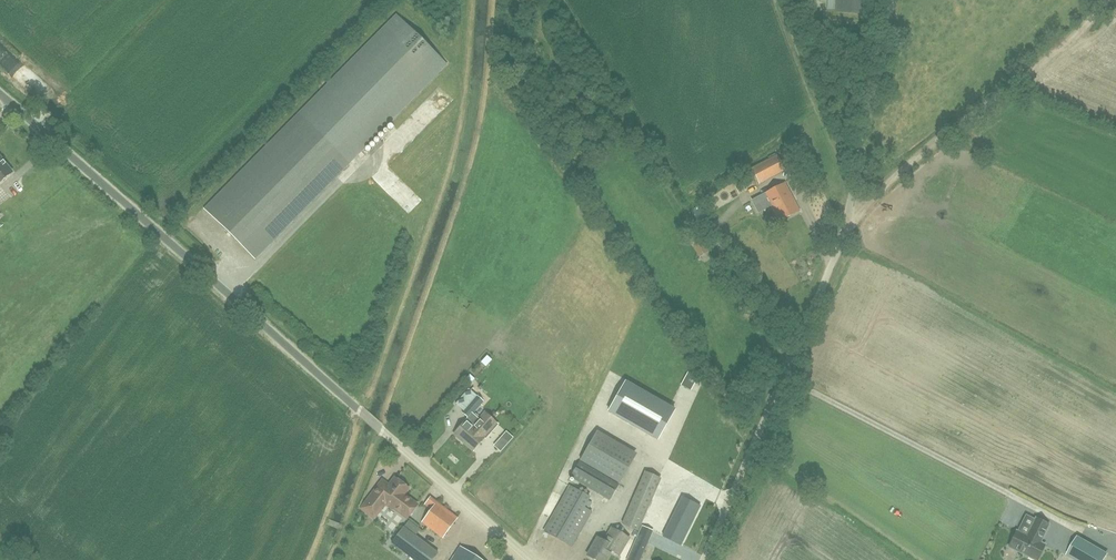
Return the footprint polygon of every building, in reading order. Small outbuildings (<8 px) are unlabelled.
[(836,10),(862,14),(863,0),(836,0),(836,10)] [(255,259),(349,164),(447,65),(397,15),(299,114),(205,210),(255,259)] [(442,88),(432,100),(441,107),(451,96),(442,88)] [(13,173),(0,156),(0,183),(13,173)] [(759,183),(785,170),(778,156),(752,169),(759,183)] [(28,207),(43,192),(35,184),(19,198),(28,207)] [(779,221),(799,211),(785,184),(765,194),(779,221)] [(688,375),(682,385),(692,390),(697,381),(688,375)] [(609,412),(658,440),(675,410),(626,382),(609,412)] [(484,402),(477,396),(463,413),(469,418),(474,413),(484,402)] [(469,418),(455,433),(466,442),(464,443),(473,451),(485,438),(484,438),(497,424),(486,413),(480,419),(474,413),(469,418)] [(618,450),(604,474),(620,483),(634,459),(618,450)] [(571,477),(610,499),(619,485),(579,462),(571,477)] [(632,502),(647,509),(660,479),(645,472),(632,502)] [(361,509),(368,514),(374,519),(381,510),(386,503),(407,519),(418,505),(404,495),(409,489),(395,479),(389,487),(382,482),(361,509)] [(569,487),(544,533),(571,548),(591,512),(584,508),(589,498),(569,487)] [(665,514),(674,492),(664,488),(655,509),(665,514)] [(457,518),(430,498),(424,505),(431,510),(423,521),(422,522),(443,538),(457,518)] [(683,499),(668,539),(687,546),(702,506),(683,499)] [(873,520),(879,516),(872,507),(867,511),(873,520)] [(1042,539),(1049,525),(1036,519),(1027,536),(1017,531),(1010,547),(1035,559),(1038,559),(1045,545),(1040,543),(1042,539)] [(643,525),(628,559),(640,559),(653,530),(643,525)] [(404,528),(392,543),(414,559),(433,559),(438,554),(404,528)] [(594,559),(606,559),(611,551),(619,555),(629,538),(611,528),(604,542),(598,538),(588,557),(594,559)] [(1078,538),(1068,556),(1075,559),(1104,559),(1107,554),(1078,538)] [(462,548),(453,559),(479,559),(462,548)]
